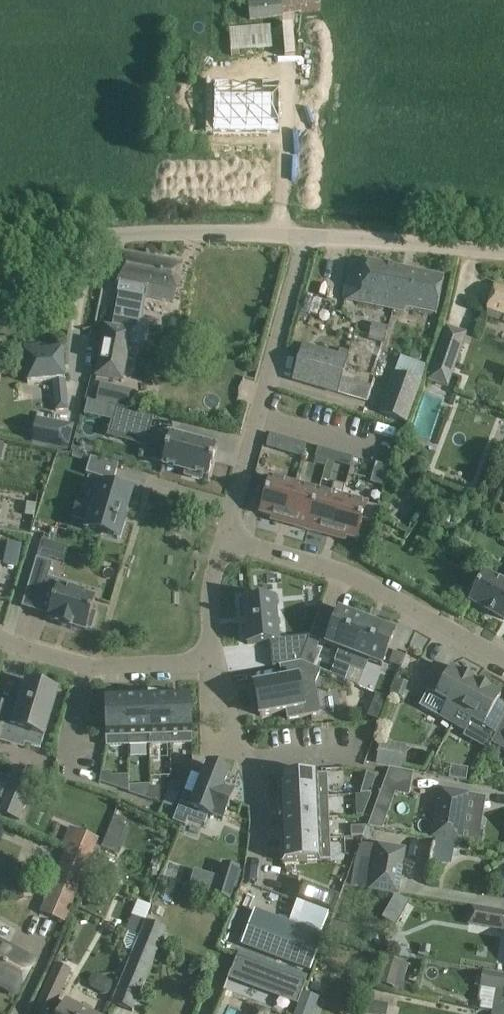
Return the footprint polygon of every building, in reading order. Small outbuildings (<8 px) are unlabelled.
[(318,0),(246,0),(249,21),(320,12),(318,0)] [(272,50),(271,27),(229,29),(231,57),(240,56),(240,52),(272,50)] [(278,134),(278,78),(239,80),(239,83),(228,82),(228,81),(212,80),(211,133),(278,134)] [(120,293),(114,329),(131,333),(129,342),(141,345),(145,298),(174,303),(183,263),(124,252),(115,292),(120,293)] [(359,302),(393,310),(402,269),(368,262),(367,266),(350,262),(346,282),(343,298),(360,301),(359,302)] [(444,278),(402,269),(393,310),(404,312),(405,308),(436,315),(444,278)] [(496,283),(489,302),(485,316),(503,322),(503,286),(496,283)] [(467,333),(446,326),(427,382),(448,389),(467,333)] [(114,329),(106,328),(96,377),(122,382),(129,342),(131,333),(114,329)] [(293,380),(337,393),(342,377),(347,359),(303,346),(293,380)] [(39,353),(39,349),(24,350),(26,370),(27,381),(51,378),(55,413),(69,411),(65,383),(62,351),(39,353)] [(421,383),(394,374),(380,414),(406,423),(421,383)] [(342,377),(337,393),(367,402),(372,385),(342,377)] [(126,406),(130,390),(101,383),(97,399),(126,406)] [(88,400),(84,415),(103,420),(107,405),(88,400)] [(147,433),(151,415),(112,405),(108,422),(147,433)] [(72,426),(36,420),(32,444),(67,451),(72,426)] [(162,466),(186,473),(185,476),(201,481),(202,477),(208,478),(212,465),(213,461),(216,447),(195,442),(196,439),(189,437),(171,432),(167,446),(157,443),(153,461),(163,463),(162,466)] [(293,441),(289,454),(302,458),(306,444),(293,441)] [(321,460),(326,461),(327,461),(330,451),(329,451),(324,449),(317,447),(314,458),(321,460)] [(401,449),(397,461),(407,464),(411,452),(401,449)] [(330,451),(327,461),(335,463),(337,453),(330,451)] [(118,466),(91,458),(86,475),(113,483),(118,466)] [(390,469),(376,465),(369,483),(384,487),(390,469)] [(270,479),(261,513),(285,520),(295,485),(270,479)] [(345,487),(339,485),(334,484),(331,495),(318,492),(308,531),(321,534),(322,530),(332,533),(342,498),(345,487)] [(122,521),(131,494),(100,485),(93,507),(77,502),(73,517),(89,522),(86,531),(117,540),(117,539),(120,539),(125,522),(122,521)] [(318,492),(295,485),(285,520),(295,523),(294,527),(308,531),(318,492)] [(376,508),(342,498),(332,533),(357,540),(362,520),(371,523),(376,508)] [(17,566),(21,543),(7,541),(3,563),(17,566)] [(91,612),(95,599),(74,592),(76,588),(47,579),(52,564),(36,559),(28,587),(55,595),(47,620),(58,623),(57,625),(71,629),(72,627),(86,631),(86,629),(91,630),(96,614),(91,612)] [(485,573),(479,584),(475,582),(468,593),(472,595),(469,601),(503,620),(503,584),(485,573)] [(245,616),(245,623),(247,645),(270,643),(272,667),(300,662),(309,638),(310,637),(278,640),(274,601),(271,601),(270,599),(257,600),(258,602),(244,604),(245,616)] [(364,617),(351,612),(350,615),(339,611),(332,630),(315,623),(310,637),(309,638),(340,650),(336,661),(349,667),(367,622),(363,620),(364,617)] [(392,631),(393,628),(380,623),(379,626),(367,622),(349,667),(363,672),(367,661),(382,666),(395,633),(392,631)] [(393,652),(390,661),(401,665),(405,657),(393,652)] [(320,714),(319,714),(319,711),(316,694),(316,692),(312,693),(311,693),(310,690),(310,686),(315,685),(321,671),(300,663),(279,666),(279,668),(280,668),(282,680),(270,682),(254,685),(260,717),(264,716),(286,712),(286,717),(287,721),(321,715),(321,713),(320,714)] [(449,673),(434,665),(421,689),(428,693),(420,707),(453,725),(476,683),(451,669),(449,673)] [(56,693),(26,683),(16,713),(9,710),(10,707),(0,704),(0,743),(7,745),(12,729),(27,734),(23,745),(38,750),(56,693)] [(453,725),(466,732),(463,737),(487,750),(491,743),(492,743),(503,721),(503,719),(503,708),(496,704),(501,696),(476,683),(453,725)] [(367,717),(379,722),(388,700),(376,695),(367,717)] [(170,745),(192,744),(190,696),(168,697),(170,745)] [(126,698),(128,746),(129,746),(149,745),(147,697),(127,698),(126,698)] [(147,697),(149,745),(169,745),(170,745),(168,697),(147,697)] [(126,698),(105,699),(105,716),(105,721),(106,747),(128,746),(126,698)] [(492,743),(503,750),(503,749),(503,721),(492,743)] [(402,759),(390,757),(392,745),(380,743),(377,763),(400,767),(402,759)] [(208,765),(195,799),(184,795),(173,822),(185,827),(189,819),(204,825),(207,816),(211,818),(212,816),(223,820),(234,792),(223,788),(228,773),(208,765)] [(451,766),(449,779),(466,782),(468,769),(451,766)] [(13,767),(0,800),(0,813),(19,821),(37,777),(13,767)] [(99,783),(111,787),(111,773),(101,773),(99,783)] [(327,797),(326,775),(279,777),(280,799),(327,797)] [(360,795),(371,795),(373,788),(363,785),(360,795)] [(140,797),(150,800),(150,788),(150,786),(139,786),(140,797)] [(159,788),(150,788),(150,800),(160,803),(159,788)] [(469,794),(440,789),(436,809),(432,838),(460,843),(469,794)] [(169,790),(164,804),(174,808),(179,794),(169,790)] [(328,818),(328,797),(327,797),(280,799),(280,800),(281,820),(328,818)] [(377,802),(370,818),(367,827),(383,830),(391,807),(377,802)] [(354,804),(355,813),(364,813),(367,804),(354,804)] [(102,848),(118,854),(130,821),(114,815),(102,848)] [(281,820),(281,840),(281,841),(329,839),(329,838),(328,818),(281,820)] [(363,837),(367,828),(352,828),(352,838),(363,837)] [(71,836),(39,913),(64,924),(96,846),(71,836)] [(281,841),(282,862),(330,860),(329,839),(281,841)] [(407,849),(376,844),(368,890),(399,895),(407,849)] [(223,864),(214,895),(229,900),(229,899),(239,869),(223,864)] [(302,883),(295,902),(332,916),(340,897),(302,883)] [(471,907),(469,924),(503,930),(503,913),(471,907)] [(323,937),(254,911),(241,946),(309,972),(323,937)] [(166,930),(146,922),(112,1003),(133,1012),(166,930)] [(332,923),(328,934),(343,939),(347,928),(332,923)] [(16,994),(34,961),(0,943),(0,985),(16,994)] [(276,987),(302,997),(304,993),(307,984),(237,957),(231,969),(258,980),(256,985),(274,992),(276,987)] [(409,965),(386,958),(378,983),(401,990),(409,965)] [(72,972),(55,965),(37,1005),(53,1013),(72,972)] [(482,972),(480,988),(503,992),(503,976),(482,972)] [(313,982),(311,989),(320,993),(322,985),(313,982)] [(312,1011),(314,1012),(319,998),(304,993),(302,997),(297,1013),(311,1013),(312,1011)] [(365,1013),(372,1013),(381,1013),(383,1004),(368,1000),(365,1013)] [(65,1003),(59,1013),(87,1013),(65,1003)]
